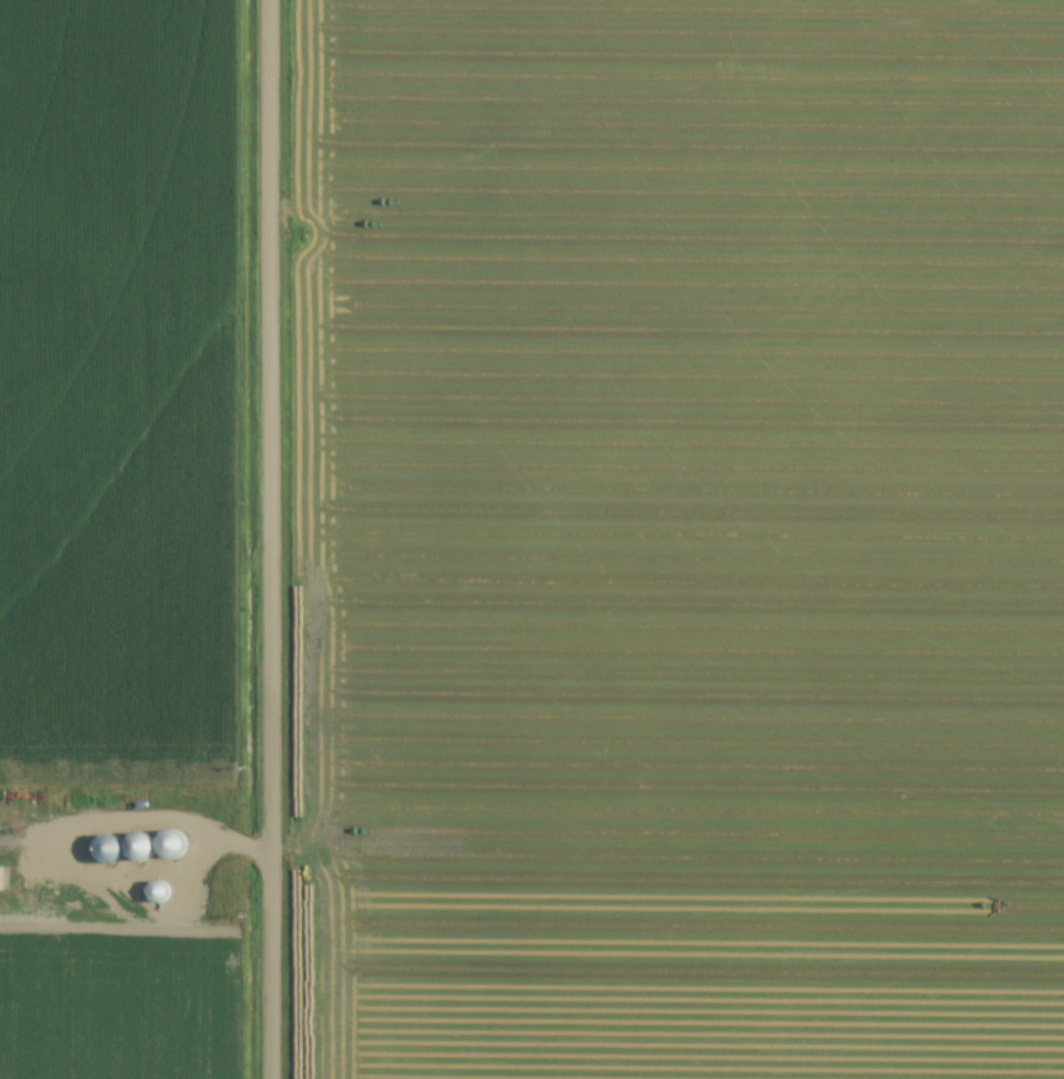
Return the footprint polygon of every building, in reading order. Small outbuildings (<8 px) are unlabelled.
[(183,835),(165,832),(160,859),(178,862),(183,835)] [(144,863),(150,836),(133,833),(127,859),(144,863)] [(166,882),(149,884),(151,903),(168,902),(166,882)]
